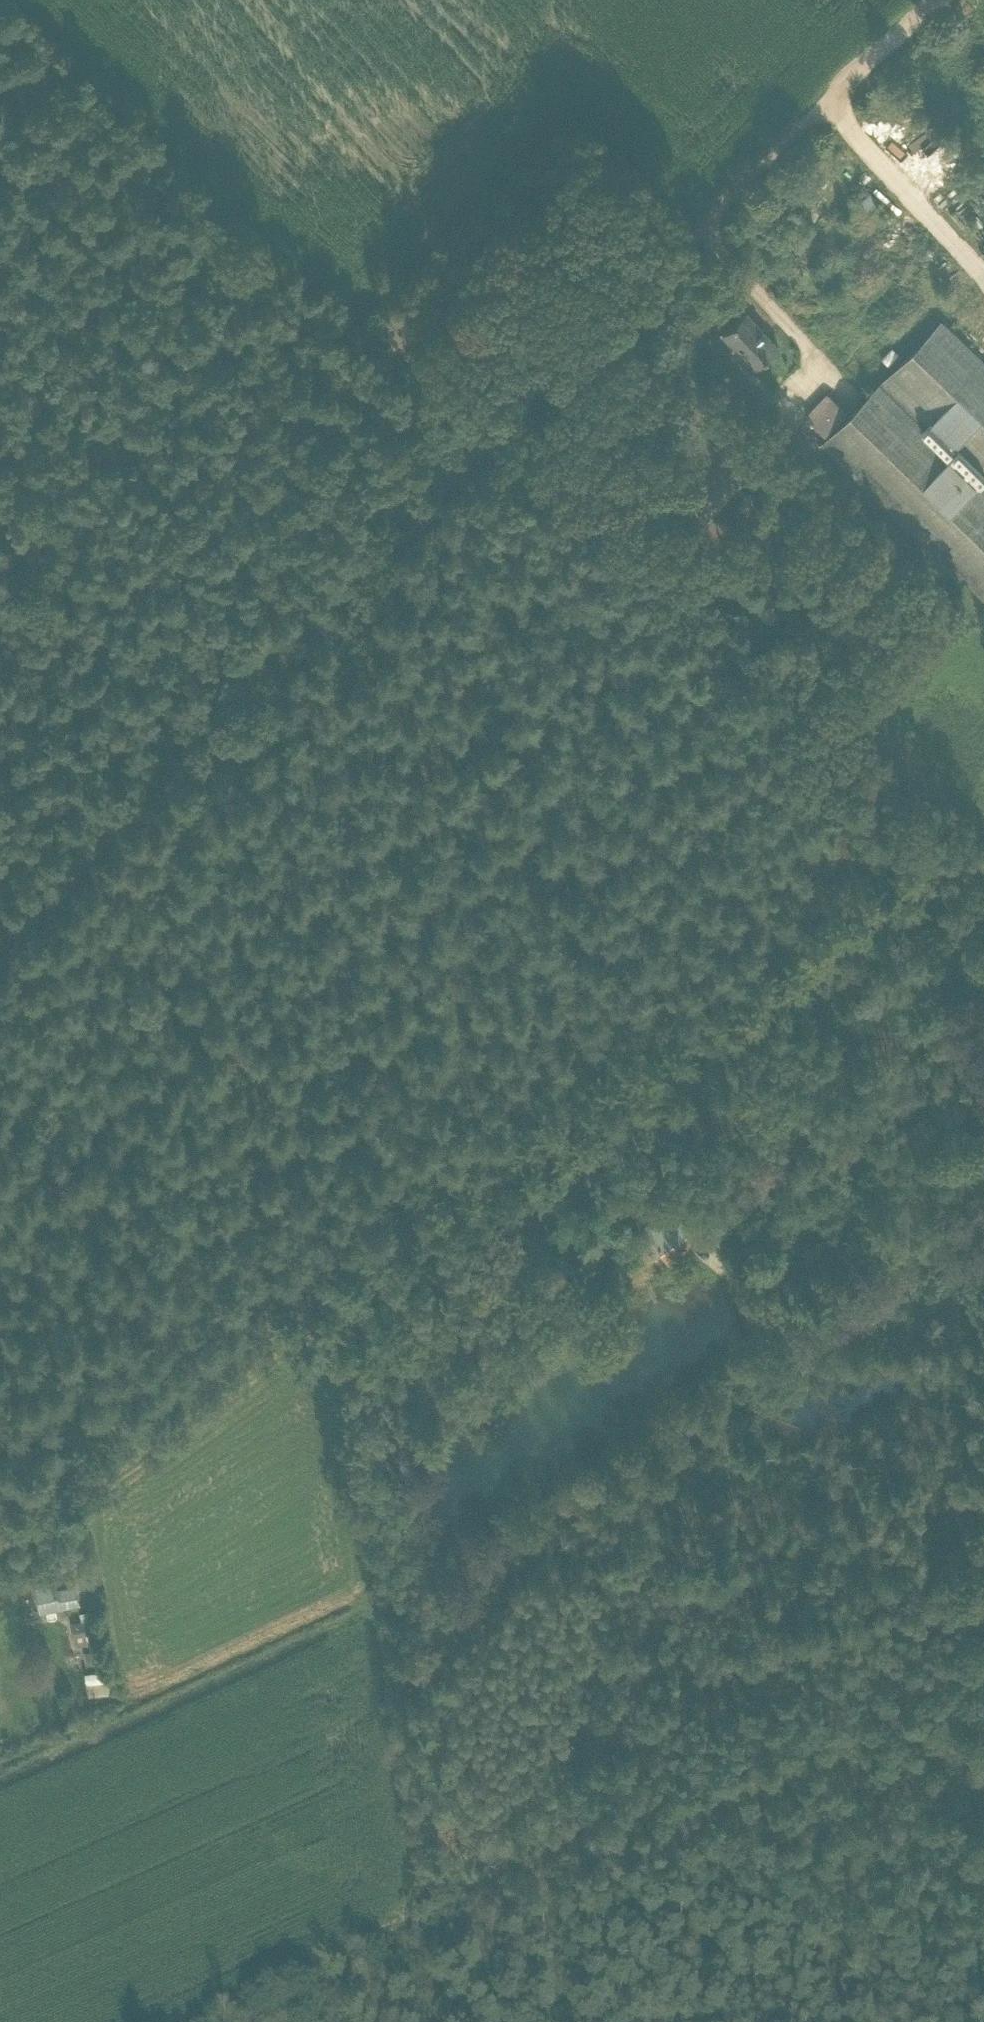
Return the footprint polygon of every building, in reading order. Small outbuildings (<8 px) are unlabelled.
[(741,362),(751,373),(778,347),(745,313),(722,334),(745,359),(741,362)] [(944,324),(824,446),(958,577),(963,582),(965,580),(983,599),(983,363),(944,324)] [(805,416),(825,435),(846,413),(827,394),(805,416)] [(641,1225),(663,1254),(695,1231),(674,1202),(641,1225)] [(34,1587),(40,1615),(80,1606),(75,1585),(57,1588),(56,1582),(34,1587)] [(88,1620),(72,1623),(75,1648),(92,1645),(88,1620)] [(93,1652),(82,1653),(84,1667),(95,1665),(95,1663),(96,1663),(95,1653),(93,1653),(93,1652)] [(111,1671),(84,1674),(87,1697),(113,1695),(111,1671)]
